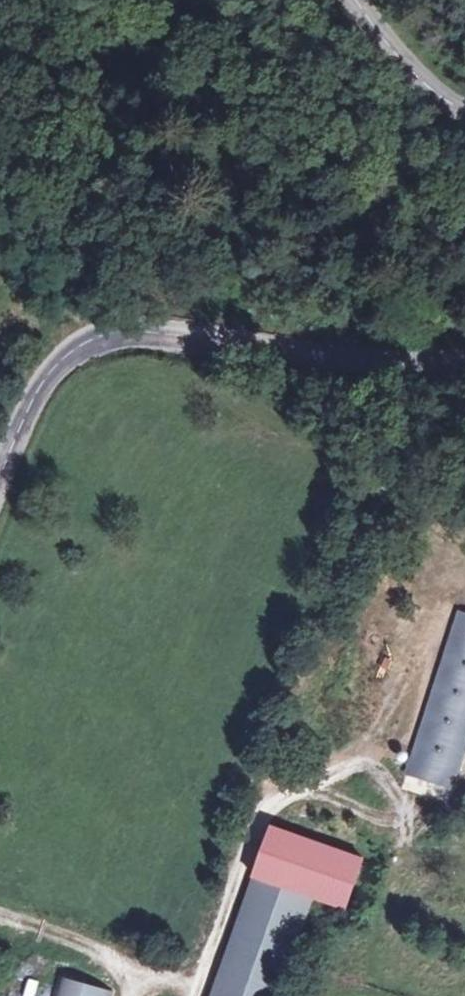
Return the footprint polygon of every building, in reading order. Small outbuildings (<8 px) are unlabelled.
[(464,745),(464,614),(457,612),(404,776),(450,790),(464,745)] [(343,911),(361,859),(270,828),(253,879),(343,911)] [(310,902),(251,882),(212,995),(277,995),(310,902)] [(60,995),(111,995),(112,991),(65,978),(60,995)]
